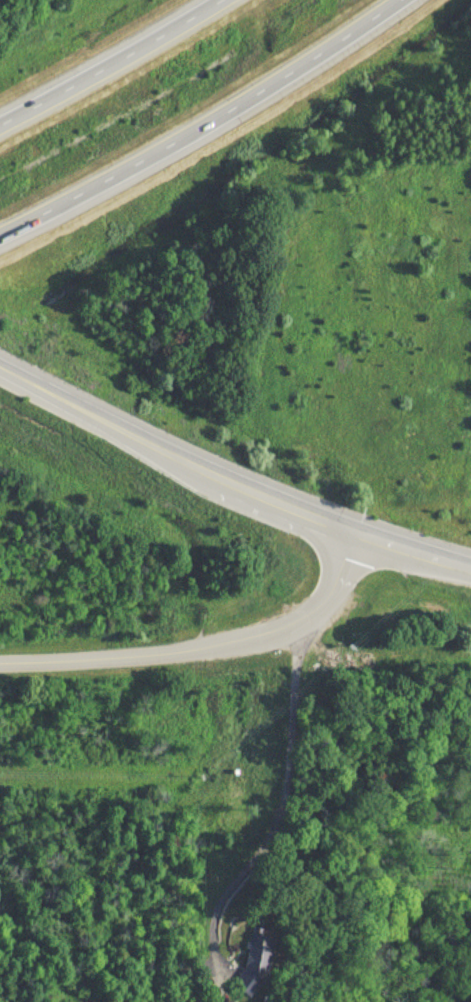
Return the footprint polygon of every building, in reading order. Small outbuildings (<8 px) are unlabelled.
[(263,994),(272,932),(249,928),(240,991),(263,994)]
